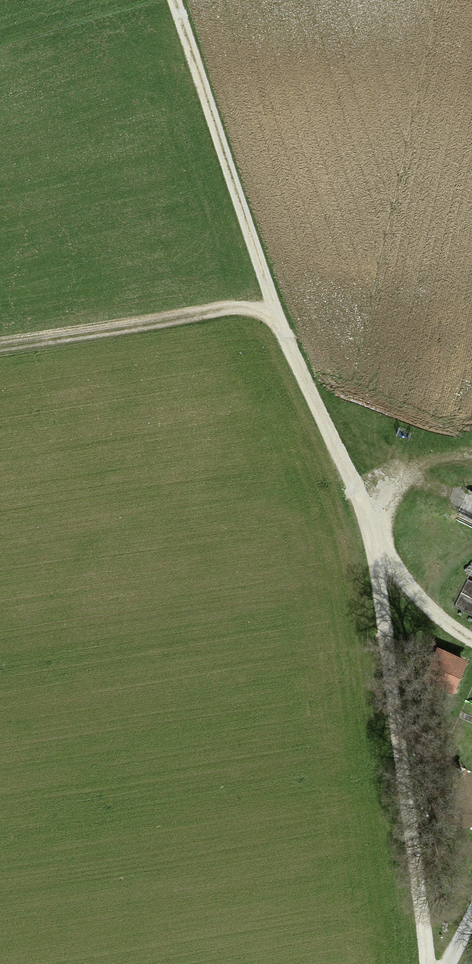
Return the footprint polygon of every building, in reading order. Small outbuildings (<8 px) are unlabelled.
[(454,605),(471,615),(471,582),(468,579),(454,605)] [(462,658),(438,648),(425,677),(449,687),(462,658)]
